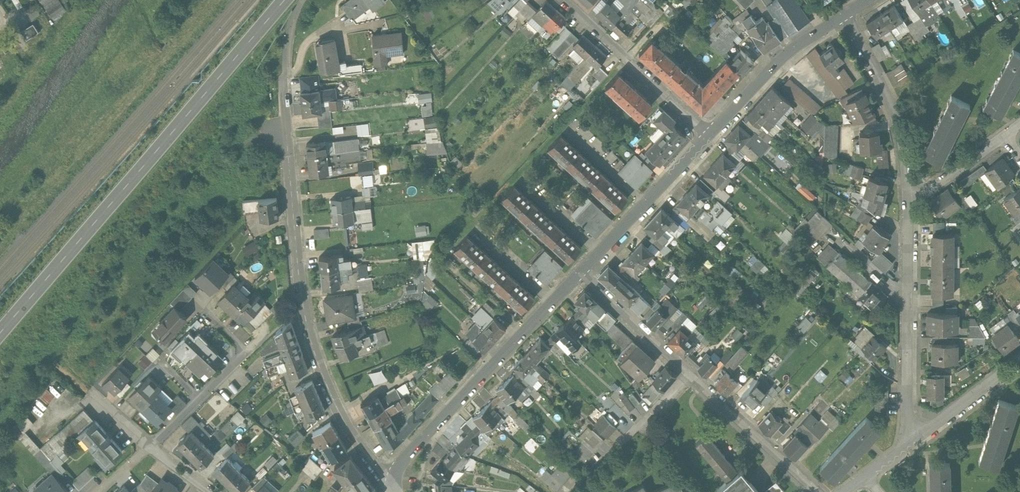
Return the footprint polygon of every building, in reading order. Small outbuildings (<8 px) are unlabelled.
[(53,20),(66,10),(59,0),(38,0),(53,20)] [(344,3),(352,16),(351,17),(352,18),(366,8),(365,6),(370,3),(374,9),(386,1),(385,0),(348,0),(344,3)] [(488,0),(499,11),(510,0),(509,0),(489,0),(488,0)] [(514,4),(519,9),(527,1),(526,0),(518,0),(514,4)] [(520,28),(530,37),(537,29),(556,9),(547,0),(546,0),(537,10),(529,18),(520,28)] [(624,5),(617,13),(607,4),(597,15),(611,29),(634,4),(638,0),(619,0),(624,5)] [(787,37),(809,22),(794,0),(775,0),(766,6),(787,37)] [(928,0),(909,0),(917,12),(925,7),(926,9),(932,5),(928,0)] [(959,16),(971,9),(966,0),(949,0),(959,16)] [(537,10),(527,1),(519,9),(529,18),(537,10)] [(650,5),(648,3),(645,5),(648,8),(644,13),(643,13),(641,11),(637,16),(644,22),(649,27),(663,12),(658,7),(655,10),(650,6),(650,5)] [(30,19),(39,13),(33,4),(24,10),(30,19)] [(519,9),(514,4),(508,10),(513,15),(519,9)] [(634,4),(611,29),(621,38),(631,27),(626,22),(628,20),(629,21),(635,15),(637,16),(641,11),(643,13),(644,13),(634,4)] [(673,12),(668,7),(664,11),(670,16),(673,12)] [(894,7),(880,15),(891,32),(896,28),(895,26),(903,21),(894,7)] [(556,9),(537,29),(546,37),(553,29),(555,28),(559,31),(562,27),(559,24),(566,18),(556,9)] [(746,10),(732,21),(741,31),(746,27),(742,21),(750,15),(746,10)] [(732,21),(726,15),(725,16),(731,23),(729,26),(738,35),(741,31),(732,21)] [(750,15),(742,21),(746,27),(747,28),(755,22),(750,15)] [(880,15),(867,24),(876,39),(884,33),(885,35),(891,32),(880,15)] [(722,29),(717,35),(713,31),(705,39),(727,59),(729,62),(733,58),(727,52),(734,45),(731,42),(738,35),(729,26),(731,23),(725,16),(721,19),(723,21),(718,25),(722,29)] [(766,24),(761,18),(755,22),(747,28),(746,28),(756,41),(763,52),(780,40),(768,22),(766,24)] [(18,30),(23,39),(36,31),(30,23),(18,30)] [(565,27),(556,36),(562,40),(570,31),(565,27)] [(562,40),(552,51),(558,56),(576,36),(570,31),(562,40)] [(382,35),(382,34),(373,35),(376,64),(387,63),(385,49),(391,49),(391,53),(403,52),(401,32),(386,34),(382,35)] [(556,36),(547,46),(552,51),(562,40),(556,36)] [(580,36),(573,44),(575,46),(569,54),(579,63),(595,46),(585,36),(583,39),(580,36)] [(335,39),(322,41),(323,41),(319,42),(320,46),(318,47),(321,65),(338,63),(339,62),(338,62),(335,39)] [(680,65),(659,45),(658,45),(652,40),(639,53),(672,85),(673,84),(685,71),(679,66),(680,65)] [(826,49),(826,50),(819,55),(830,70),(835,67),(844,61),(833,45),(832,46),(831,46),(829,46),(828,46),(827,47),(826,49)] [(887,58),(880,45),(872,48),(880,62),(887,58)] [(579,63),(560,83),(568,90),(589,67),(586,65),(590,60),(595,66),(606,55),(595,46),(579,63)] [(998,85),(996,84),(998,85),(990,100),(988,99),(990,100),(987,107),(984,105),(984,106),(1002,115),(1002,114),(1008,103),(1010,98),(1011,99),(1011,98),(1010,98),(1019,80),(1019,51),(1015,48),(1014,48),(1017,50),(1013,56),(1011,54),(1011,55),(1013,56),(1005,71),(1003,70),(1005,71),(1001,78),(999,77),(999,78),(1001,79),(998,85)] [(830,70),(819,55),(815,49),(807,57),(828,87),(838,102),(841,100),(849,96),(845,92),(830,70)] [(739,71),(743,74),(754,62),(741,50),(730,62),(739,71)] [(703,85),(686,70),(685,71),(673,84),(702,112),(739,71),(730,62),(729,62),(727,59),(703,85)] [(361,63),(346,66),(345,61),(338,62),(339,62),(338,63),(340,74),(363,70),(361,63)] [(902,65),(893,71),(896,76),(902,85),(912,79),(902,65)] [(599,67),(592,74),(599,81),(607,73),(599,67)] [(854,85),(843,70),(839,73),(835,67),(830,70),(845,92),(854,85)] [(646,98),(625,77),(624,78),(618,73),(606,85),(614,94),(613,95),(631,110),(639,117),(651,104),(645,98),(646,98)] [(313,77),(301,78),(302,86),(314,84),(313,77)] [(821,109),(790,80),(782,88),(813,116),(815,117),(821,109)] [(781,113),(791,103),(774,88),(764,98),(781,113)] [(320,91),(301,93),(302,104),(321,102),(320,91)] [(431,92),(418,94),(419,103),(431,102),(431,92)] [(849,96),(841,100),(843,107),(846,106),(845,104),(855,100),(853,94),(849,96)] [(855,100),(845,104),(846,106),(853,120),(864,120),(872,116),(874,115),(865,95),(855,100)] [(943,119),(940,125),(938,124),(938,125),(940,126),(937,132),(935,131),(937,132),(929,147),(927,146),(927,147),(929,148),(926,154),(924,153),(923,153),(942,162),(942,161),(948,150),(948,149),(950,145),(951,145),(950,145),(962,121),(963,121),(962,121),(964,117),(965,117),(965,116),(970,105),(971,105),(971,104),(953,95),(953,96),(955,97),(951,103),(949,102),(949,103),(951,104),(944,119),(941,118),(943,119)] [(773,122),(781,113),(764,98),(756,107),(768,118),(773,122)] [(321,102),(302,104),(303,115),(322,113),(322,111),(331,110),(330,105),(321,106),(321,102)] [(422,106),(422,115),(433,114),(431,102),(426,103),(427,106),(422,106)] [(768,118),(756,107),(747,116),(753,121),(759,127),(768,118)] [(317,114),(319,128),(332,127),(330,113),(317,114)] [(423,118),(424,128),(438,126),(437,116),(423,118)] [(747,116),(743,120),(749,126),(753,121),(747,116)] [(815,117),(813,116),(809,121),(818,128),(822,124),(815,117)] [(872,116),(864,120),(853,120),(856,126),(875,125),(875,122),(872,116)] [(406,120),(408,132),(424,130),(424,128),(423,118),(406,120)] [(749,126),(743,120),(743,121),(745,123),(744,124),(741,122),(732,132),(744,143),(758,156),(766,147),(751,135),(755,131),(749,126)] [(809,121),(800,131),(809,139),(818,128),(809,121)] [(672,123),(663,133),(676,145),(685,136),(680,131),(682,130),(680,128),(679,129),(677,127),(676,127),(672,123)] [(368,124),(356,125),(357,137),(369,135),(368,124)] [(438,126),(424,128),(424,130),(426,144),(441,142),(438,126)] [(744,143),(732,132),(725,139),(732,146),(737,150),(744,143)] [(663,133),(655,142),(668,154),(676,145),(663,133)] [(878,134),(859,135),(860,154),(881,153),(881,152),(880,144),(879,144),(878,134)] [(583,156),(560,136),(547,149),(569,171),(583,156)] [(358,140),(325,143),(327,155),(359,151),(358,140)] [(426,144),(427,155),(447,152),(443,142),(426,144)] [(668,154),(655,142),(645,151),(650,155),(649,156),(651,158),(650,160),(653,162),(655,160),(659,164),(668,154)] [(325,143),(307,145),(308,157),(327,155),(325,143)] [(737,150),(732,146),(728,150),(733,154),(737,150)] [(733,154),(728,150),(724,154),(724,155),(729,159),(733,154)] [(308,157),(307,157),(309,176),(329,174),(329,170),(347,168),(347,165),(355,164),(361,163),(360,151),(327,155),(308,157)] [(650,161),(641,153),(638,157),(646,164),(650,161)] [(633,186),(650,168),(646,164),(638,157),(635,154),(618,172),(633,186)] [(726,176),(735,165),(729,159),(724,155),(714,165),(726,176)] [(605,178),(583,156),(569,171),(592,191),(605,178)] [(450,163),(457,170),(463,164),(455,157),(450,163)] [(986,171),(998,187),(1015,175),(1003,158),(987,169),(986,170),(986,171)] [(366,164),(359,164),(360,176),(374,175),(373,163),(366,164)] [(983,164),(959,182),(963,188),(986,171),(986,170),(987,169),(983,164)] [(716,186),(726,176),(714,165),(704,175),(716,186)] [(862,169),(853,167),(851,177),(860,179),(862,169)] [(626,198),(605,178),(592,191),(614,212),(626,198)] [(886,183),(868,178),(863,196),(883,201),(886,192),(883,191),(886,183)] [(731,216),(697,184),(687,194),(699,205),(721,227),(731,216)] [(374,185),(362,188),(364,197),(376,195),(374,185)] [(536,206),(514,186),(501,199),(523,220),(536,206)] [(796,191),(810,200),(814,196),(799,186),(796,191)] [(1017,214),(1019,212),(1019,188),(1006,198),(1017,214)] [(952,198),(947,191),(930,203),(937,212),(942,209),(946,215),(961,205),(954,196),(952,198)] [(699,205),(687,194),(678,204),(683,209),(689,215),(699,205)] [(970,207),(976,203),(970,195),(964,198),(970,207)] [(883,201),(863,196),(861,203),(861,204),(871,210),(873,212),(883,215),(887,202),(883,201)] [(351,197),(331,199),(332,211),(352,209),(351,201),(351,197)] [(277,198),(253,201),(255,212),(259,212),(261,220),(279,218),(277,198)] [(364,200),(351,201),(352,209),(365,208),(364,200)] [(574,220),(588,234),(605,216),(590,203),(574,220)] [(871,210),(861,204),(861,203),(860,203),(857,209),(862,212),(868,215),(871,210)] [(683,209),(678,204),(673,209),(679,214),(683,209)] [(558,227),(536,206),(523,220),(545,241),(558,227)] [(370,208),(365,209),(365,208),(352,209),(332,211),(333,225),(361,222),(362,230),(372,229),(370,208)] [(669,224),(673,219),(661,209),(653,218),(665,228),(669,224)] [(792,232),(808,247),(830,224),(814,209),(792,232)] [(868,215),(862,212),(857,221),(865,226),(871,218),(868,215)] [(661,233),(665,228),(653,218),(645,226),(657,237),(661,233)] [(681,227),(673,219),(669,224),(677,231),(681,227)] [(944,222),(933,222),(933,234),(944,234),(944,222)] [(416,237),(426,236),(425,225),(415,226),(416,237)] [(580,248),(558,227),(545,241),(567,262),(580,248)] [(887,237),(873,227),(862,241),(879,254),(879,253),(880,253),(879,252),(883,246),(884,247),(884,246),(882,244),(887,237)] [(328,230),(313,231),(314,239),(328,238),(328,230)] [(668,240),(661,233),(657,237),(664,244),(668,240)] [(944,234),(933,234),(933,244),(931,244),(931,251),(933,251),(933,267),(953,267),(953,234),(944,234)] [(489,256),(467,235),(454,249),(477,270),(489,256)] [(651,243),(646,238),(642,243),(647,247),(651,243)] [(412,243),(414,259),(424,258),(427,258),(438,246),(437,240),(412,243)] [(254,242),(241,246),(244,255),(257,251),(254,242)] [(647,247),(642,243),(632,253),(644,264),(654,254),(647,247)] [(528,270),(543,283),(559,266),(544,252),(528,270)] [(644,264),(632,253),(623,263),(628,267),(635,274),(644,264)] [(870,283),(837,253),(826,266),(859,296),(870,283)] [(892,264),(879,253),(879,254),(871,261),(884,273),(892,264)] [(343,254),(319,256),(319,263),(318,263),(319,269),(320,269),(345,266),(352,266),(351,258),(343,259),(343,254)] [(512,277),(489,256),(477,270),(499,291),(512,277)] [(414,259),(412,259),(414,283),(424,282),(425,274),(424,258),(414,259)] [(755,265),(751,267),(754,271),(762,267),(758,260),(753,262),(755,265)] [(221,283),(229,275),(228,274),(213,261),(196,279),(211,293),(221,283)] [(425,274),(432,281),(442,269),(434,263),(426,272),(425,274)] [(628,267),(623,263),(619,267),(624,272),(628,267)] [(366,264),(358,265),(359,277),(368,276),(366,264)] [(615,271),(608,265),(599,276),(610,287),(620,276),(615,271)] [(345,266),(320,269),(322,287),(341,285),(340,280),(346,279),(345,266)] [(789,289),(795,295),(817,272),(810,266),(789,289)] [(624,272),(619,267),(615,271),(620,276),(622,273),(624,272)] [(635,274),(628,267),(624,272),(635,283),(640,278),(635,274)] [(953,267),(933,267),(933,279),(930,279),(930,285),(933,285),(933,294),(944,294),(952,295),(953,267)] [(229,275),(221,283),(225,287),(234,277),(229,273),(228,274),(229,275)] [(630,281),(622,273),(620,276),(610,287),(629,304),(630,303),(639,294),(627,283),(630,281)] [(432,281),(425,274),(424,282),(423,286),(428,290),(435,283),(432,281)] [(225,287),(223,289),(228,293),(239,282),(234,277),(225,287)] [(534,297),(512,277),(499,291),(521,311),(534,297)] [(371,278),(358,280),(359,292),(372,290),(371,278)] [(228,293),(220,301),(232,313),(247,297),(251,293),(239,282),(228,293)] [(859,297),(874,310),(885,297),(871,284),(859,297)] [(197,294),(189,286),(184,291),(192,299),(197,294)] [(406,287),(407,294),(415,292),(414,286),(406,287)] [(192,299),(184,291),(172,304),(176,308),(180,312),(192,299)] [(585,291),(575,302),(583,308),(578,313),(581,316),(582,317),(596,301),(585,291)] [(647,303),(640,297),(641,296),(639,294),(630,303),(639,312),(647,303)] [(944,294),(933,294),(933,295),(932,307),(944,307),(944,294)] [(340,319),(347,318),(354,317),(354,316),(351,295),(324,299),(327,323),(341,321),(340,319)] [(437,302),(429,295),(422,304),(429,310),(437,302)] [(247,297),(232,313),(240,321),(242,319),(245,322),(243,324),(244,324),(266,304),(258,296),(252,302),(247,297)] [(661,306),(657,302),(651,307),(655,311),(647,319),(646,320),(661,334),(666,329),(672,322),(668,318),(676,309),(667,300),(661,306)] [(496,312),(486,303),(482,307),(492,317),(496,312)] [(651,307),(647,303),(639,312),(643,316),(651,307)] [(273,313),(266,305),(261,309),(269,317),(273,313)] [(273,313),(277,317),(286,309),(282,305),(273,313)] [(655,311),(651,307),(643,316),(647,319),(655,311)] [(180,312),(176,308),(154,331),(160,336),(161,336),(167,341),(174,333),(175,333),(179,329),(178,328),(187,318),(180,312)] [(264,322),(269,317),(261,309),(257,313),(264,322)] [(1014,309),(1007,313),(1009,315),(1016,326),(1019,323),(1019,320),(1017,315),(1018,315),(1014,309)] [(584,329),(577,321),(581,316),(578,313),(577,312),(564,324),(576,336),(584,329)] [(260,326),(264,322),(257,313),(252,318),(260,326)] [(947,313),(928,313),(928,331),(956,331),(958,328),(958,313),(947,313)] [(359,315),(354,316),(354,317),(347,318),(348,324),(360,321),(359,315)] [(1016,326),(1009,315),(1003,319),(1007,325),(1008,324),(1011,329),(1016,326)] [(796,324),(807,335),(815,327),(804,316),(796,324)] [(255,330),(260,326),(252,318),(248,322),(255,330)] [(505,329),(494,318),(488,324),(482,318),(477,323),(495,339),(495,340),(505,329)] [(276,335),(280,346),(297,340),(290,320),(276,335)] [(360,321),(348,324),(350,331),(363,327),(361,320),(360,321)] [(251,334),(255,330),(248,322),(243,326),(251,334)] [(477,323),(476,322),(466,333),(470,337),(473,340),(476,343),(474,345),(479,349),(480,347),(485,351),(495,340),(495,339),(477,323)] [(576,336),(564,324),(556,332),(560,336),(560,337),(573,351),(582,343),(576,336)] [(991,336),(1002,351),(1019,340),(1011,329),(1008,324),(1007,325),(991,336)] [(979,326),(969,326),(969,338),(986,338),(979,326)] [(350,331),(341,333),(341,334),(332,336),(335,345),(365,336),(363,327),(350,331)] [(687,335),(679,328),(672,335),(668,340),(675,347),(687,335)] [(672,335),(666,329),(661,334),(668,340),(672,335)] [(384,330),(374,333),(376,340),(378,346),(388,343),(384,330)] [(885,349),(864,330),(854,342),(875,361),(885,349)] [(556,332),(551,336),(555,341),(556,341),(560,337),(560,336),(556,332)] [(365,336),(335,345),(341,358),(358,352),(357,348),(364,346),(364,344),(376,340),(374,333),(365,336)] [(276,335),(276,334),(259,351),(266,371),(270,368),(286,361),(280,346),(276,335)] [(687,335),(675,347),(683,355),(688,350),(695,343),(687,335)] [(190,339),(187,336),(181,343),(174,350),(175,350),(181,357),(189,352),(193,356),(206,342),(203,339),(201,339),(200,338),(198,338),(197,338),(195,340),(192,337),(190,339)] [(545,342),(540,338),(532,347),(541,357),(550,346),(555,341),(551,336),(545,342)] [(476,343),(473,340),(470,337),(464,344),(475,354),(479,349),(474,345),(476,343)] [(176,339),(168,348),(173,352),(175,350),(174,350),(181,343),(176,339)] [(616,356),(639,377),(655,360),(632,339),(616,356)] [(193,356),(187,362),(197,372),(201,376),(207,369),(211,373),(217,367),(216,365),(222,359),(217,355),(218,353),(206,342),(193,356)] [(947,344),(947,343),(933,343),(933,344),(934,344),(934,349),(933,349),(933,355),(936,355),(936,361),(947,361),(947,355),(957,355),(957,344),(947,344)] [(541,357),(532,347),(523,356),(535,368),(536,366),(534,364),(541,357)] [(873,359),(859,347),(855,351),(859,355),(868,364),(873,359)] [(695,356),(688,350),(683,355),(690,361),(695,356)] [(736,352),(728,361),(734,366),(742,358),(736,352)] [(153,363),(145,355),(136,363),(145,372),(153,363)] [(286,361),(270,368),(266,371),(268,376),(282,371),(283,374),(287,372),(286,369),(288,368),(291,376),(297,374),(298,376),(308,372),(302,355),(286,361)] [(523,356),(514,366),(518,370),(522,374),(524,376),(531,367),(533,369),(535,368),(523,356)] [(695,356),(690,361),(697,368),(702,363),(695,356)] [(702,363),(697,368),(706,375),(717,363),(709,356),(702,363)] [(187,362),(177,373),(187,383),(195,375),(194,375),(197,372),(187,362)] [(133,375),(122,365),(102,386),(108,391),(110,388),(116,393),(126,383),(133,375)] [(676,375),(664,366),(662,368),(660,367),(655,372),(657,374),(652,379),(654,381),(641,395),(649,403),(662,389),(663,389),(676,375)] [(549,375),(543,369),(540,373),(546,379),(549,375)] [(459,377),(451,370),(429,391),(431,393),(440,400),(454,384),(459,377)] [(518,370),(504,383),(516,395),(524,388),(517,380),(522,374),(518,370)] [(546,379),(540,373),(536,376),(543,382),(546,379)] [(737,384),(725,373),(715,384),(727,395),(737,384)] [(941,375),(928,375),(928,397),(931,397),(944,397),(944,386),(941,386),(941,375)] [(148,378),(129,398),(142,410),(144,408),(157,395),(161,390),(148,378)] [(311,380),(300,384),(301,387),(296,389),(298,395),(302,403),(319,396),(311,380)] [(765,391),(755,382),(756,380),(755,380),(741,395),(742,396),(744,395),(748,398),(746,400),(747,400),(748,399),(753,404),(752,405),(753,406),(766,391),(766,390),(765,391)] [(131,387),(126,383),(116,393),(121,398),(131,387)] [(504,383),(496,391),(500,395),(495,399),(499,404),(504,399),(507,403),(516,395),(504,383)] [(406,384),(398,388),(397,387),(389,391),(395,401),(403,396),(409,393),(406,384)] [(886,387),(876,386),(875,413),(886,413),(886,387)] [(38,396),(47,405),(55,396),(46,388),(38,396)] [(378,394),(361,403),(368,416),(395,401),(389,391),(387,392),(388,394),(385,396),(386,397),(381,400),(378,394)] [(635,406),(624,391),(619,395),(630,409),(635,406)] [(392,422),(376,431),(386,449),(403,441),(440,400),(431,393),(406,419),(408,421),(398,432),(392,422)] [(767,394),(760,402),(765,407),(773,398),(767,394)] [(169,406),(157,395),(144,408),(154,417),(152,419),(157,424),(164,416),(165,417),(172,409),(168,406),(169,406)] [(298,395),(290,400),(293,407),(302,403),(298,395)] [(319,396),(302,403),(306,413),(308,417),(325,411),(319,396)] [(395,401),(368,416),(375,428),(391,419),(388,414),(391,412),(409,403),(408,400),(406,401),(403,396),(395,401)] [(187,406),(177,397),(169,406),(168,406),(172,409),(178,415),(187,406)] [(495,399),(481,411),(492,423),(501,416),(494,408),(499,404),(495,399)] [(994,418),(986,442),(984,447),(985,448),(981,460),(980,460),(980,461),(1000,467),(1000,466),(997,465),(999,459),(1002,460),(1002,459),(1001,458),(1006,444),(1007,444),(1007,443),(1005,442),(1007,436),(1009,437),(1010,436),(1007,435),(1009,429),(1012,430),(1012,429),(1010,428),(1015,413),(1017,414),(1017,413),(1015,412),(1017,406),(1019,407),(1019,405),(999,399),(999,400),(1000,400),(996,412),(995,412),(994,417),(994,418)] [(302,403),(293,407),(297,417),(306,413),(302,403)] [(84,410),(40,449),(50,461),(77,436),(88,426),(89,427),(94,422),(84,410)] [(492,423),(481,411),(473,417),(473,418),(478,425),(473,430),(477,434),(483,429),(484,430),(492,423)] [(782,422),(770,411),(766,415),(765,414),(758,421),(760,422),(758,424),(771,436),(777,429),(783,423),(782,422)] [(617,427),(604,414),(595,423),(608,436),(617,427)] [(802,427),(793,436),(791,434),(787,439),(789,441),(783,447),(795,459),(814,438),(816,440),(827,429),(822,424),(823,423),(819,420),(818,421),(810,414),(800,425),(802,427)] [(33,423),(27,416),(17,424),(25,431),(33,423)] [(478,425),(473,418),(473,417),(472,416),(465,422),(473,430),(478,425)] [(211,437),(192,417),(183,426),(191,434),(193,432),(204,444),(211,437)] [(840,422),(835,417),(827,426),(832,431),(840,422)] [(838,448),(825,463),(821,468),(820,468),(833,480),(879,429),(865,418),(864,419),(865,419),(861,424),(860,424),(847,438),(848,438),(839,449),(838,448)] [(791,426),(784,420),(782,422),(783,423),(777,429),(784,435),(791,426)] [(88,426),(77,436),(87,447),(88,446),(97,455),(96,456),(106,467),(117,457),(116,457),(122,451),(95,421),(94,422),(89,427),(88,426)] [(339,436),(331,422),(313,432),(321,445),(339,436)] [(473,430),(465,422),(460,427),(468,434),(473,430)] [(40,449),(17,424),(11,429),(34,454),(40,449)] [(604,440),(592,429),(582,440),(584,442),(594,451),(604,440)] [(661,438),(654,429),(650,432),(656,441),(661,438)] [(468,434),(455,446),(466,456),(479,445),(473,438),(477,434),(473,430),(468,434)] [(288,439),(295,446),(304,438),(298,431),(288,439)] [(180,445),(191,457),(204,444),(193,432),(191,434),(180,445)] [(656,441),(650,432),(645,436),(652,444),(656,441)] [(737,472),(707,434),(696,443),(727,480),(737,472)] [(348,451),(339,436),(321,445),(330,461),(348,451)] [(594,451),(584,442),(575,452),(585,461),(594,451)] [(191,457),(202,468),(215,455),(204,444),(191,457)] [(443,460),(443,461),(454,470),(461,461),(464,464),(469,459),(466,456),(455,446),(443,460)] [(232,447),(224,455),(228,459),(229,459),(229,460),(237,452),(232,447)] [(50,461),(40,449),(34,454),(47,469),(54,464),(50,461)] [(361,471),(350,456),(334,467),(346,484),(349,480),(361,471)] [(216,471),(227,483),(240,470),(229,460),(229,459),(228,459),(216,471)] [(313,480),(322,471),(309,459),(300,469),(313,480)] [(454,470),(443,461),(443,460),(442,459),(431,471),(438,478),(440,476),(445,481),(448,477),(454,470)] [(930,462),(930,463),(931,463),(932,477),(931,477),(931,482),(932,482),(932,491),(950,491),(950,487),(952,487),(952,486),(950,486),(950,470),(951,470),(951,469),(950,469),(949,463),(951,463),(951,462),(930,462)] [(63,475),(54,464),(47,469),(53,476),(53,475),(58,480),(63,475)] [(573,474),(561,464),(552,474),(562,484),(573,474)] [(272,470),(277,475),(282,469),(278,465),(272,470)] [(87,468),(71,482),(79,490),(95,476),(87,468)] [(740,469),(737,472),(727,480),(717,488),(721,491),(759,491),(740,469)] [(236,491),(240,491),(251,481),(240,470),(227,483),(236,491)] [(260,481),(264,477),(267,474),(263,470),(256,477),(260,481)] [(463,472),(454,470),(448,477),(453,482),(463,472)] [(552,474),(547,470),(541,477),(557,490),(562,484),(552,474)] [(349,480),(346,484),(352,491),(368,491),(374,488),(361,471),(349,480)] [(147,474),(140,484),(148,491),(152,491),(159,483),(147,474)] [(53,475),(53,476),(47,481),(45,479),(34,490),(35,491),(68,491),(58,480),(53,475)] [(445,481),(440,476),(438,478),(435,482),(441,485),(451,485),(452,483),(453,482),(448,477),(445,481)] [(264,477),(260,481),(253,488),(257,491),(258,491),(265,486),(269,482),(264,477)] [(678,478),(649,491),(643,483),(628,491),(685,491),(678,478)] [(175,490),(175,487),(170,483),(167,484),(162,479),(159,483),(152,491),(178,491),(175,490)] [(784,491),(776,481),(766,488),(767,490),(764,491),(784,491)] [(441,485),(435,482),(436,491),(453,491),(452,491),(451,485),(441,485)]
